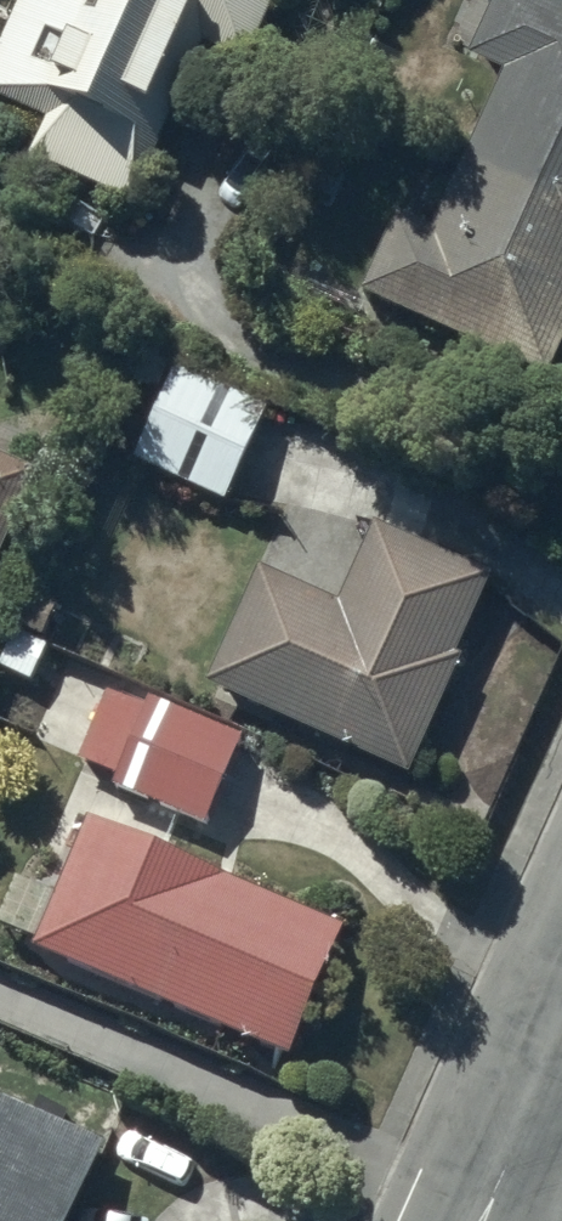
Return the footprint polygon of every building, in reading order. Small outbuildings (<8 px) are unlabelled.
[(0,61),(0,116),(49,137),(31,178),(134,224),(207,59),(246,77),(280,0),(27,0),(0,61)] [(514,0),(507,0),(472,77),(506,92),(436,247),(400,231),(364,310),(549,394),(561,365),(561,22),(514,0)] [(273,425),(178,382),(136,475),(231,518),(273,425)] [(0,480),(0,584),(40,498),(0,480)] [(263,584),(209,702),(413,793),(468,672),(460,668),(493,595),(376,542),(341,619),(263,584)] [(244,753),(153,714),(151,719),(110,702),(108,707),(78,695),(58,742),(88,755),(80,774),(121,791),(117,802),(207,840),(244,753)] [(36,967),(290,1074),(344,946),(89,839),(58,912),(17,895),(0,935),(0,941),(40,958),(36,967)] [(0,1086),(0,1220),(64,1220),(100,1126),(0,1086)]
